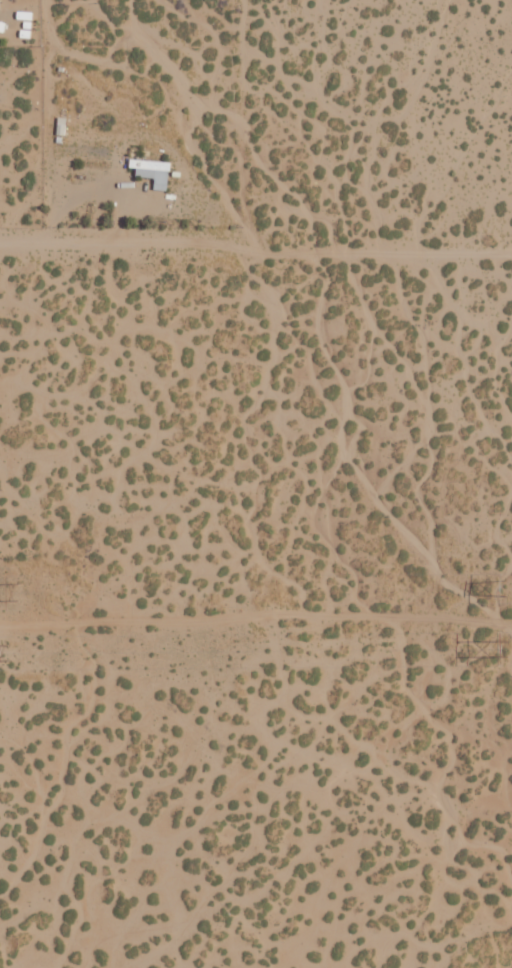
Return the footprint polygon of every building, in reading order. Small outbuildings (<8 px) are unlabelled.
[(135,168),(134,177),(153,177),(153,190),(167,190),(169,161),(129,159),(128,167),(135,168)]
